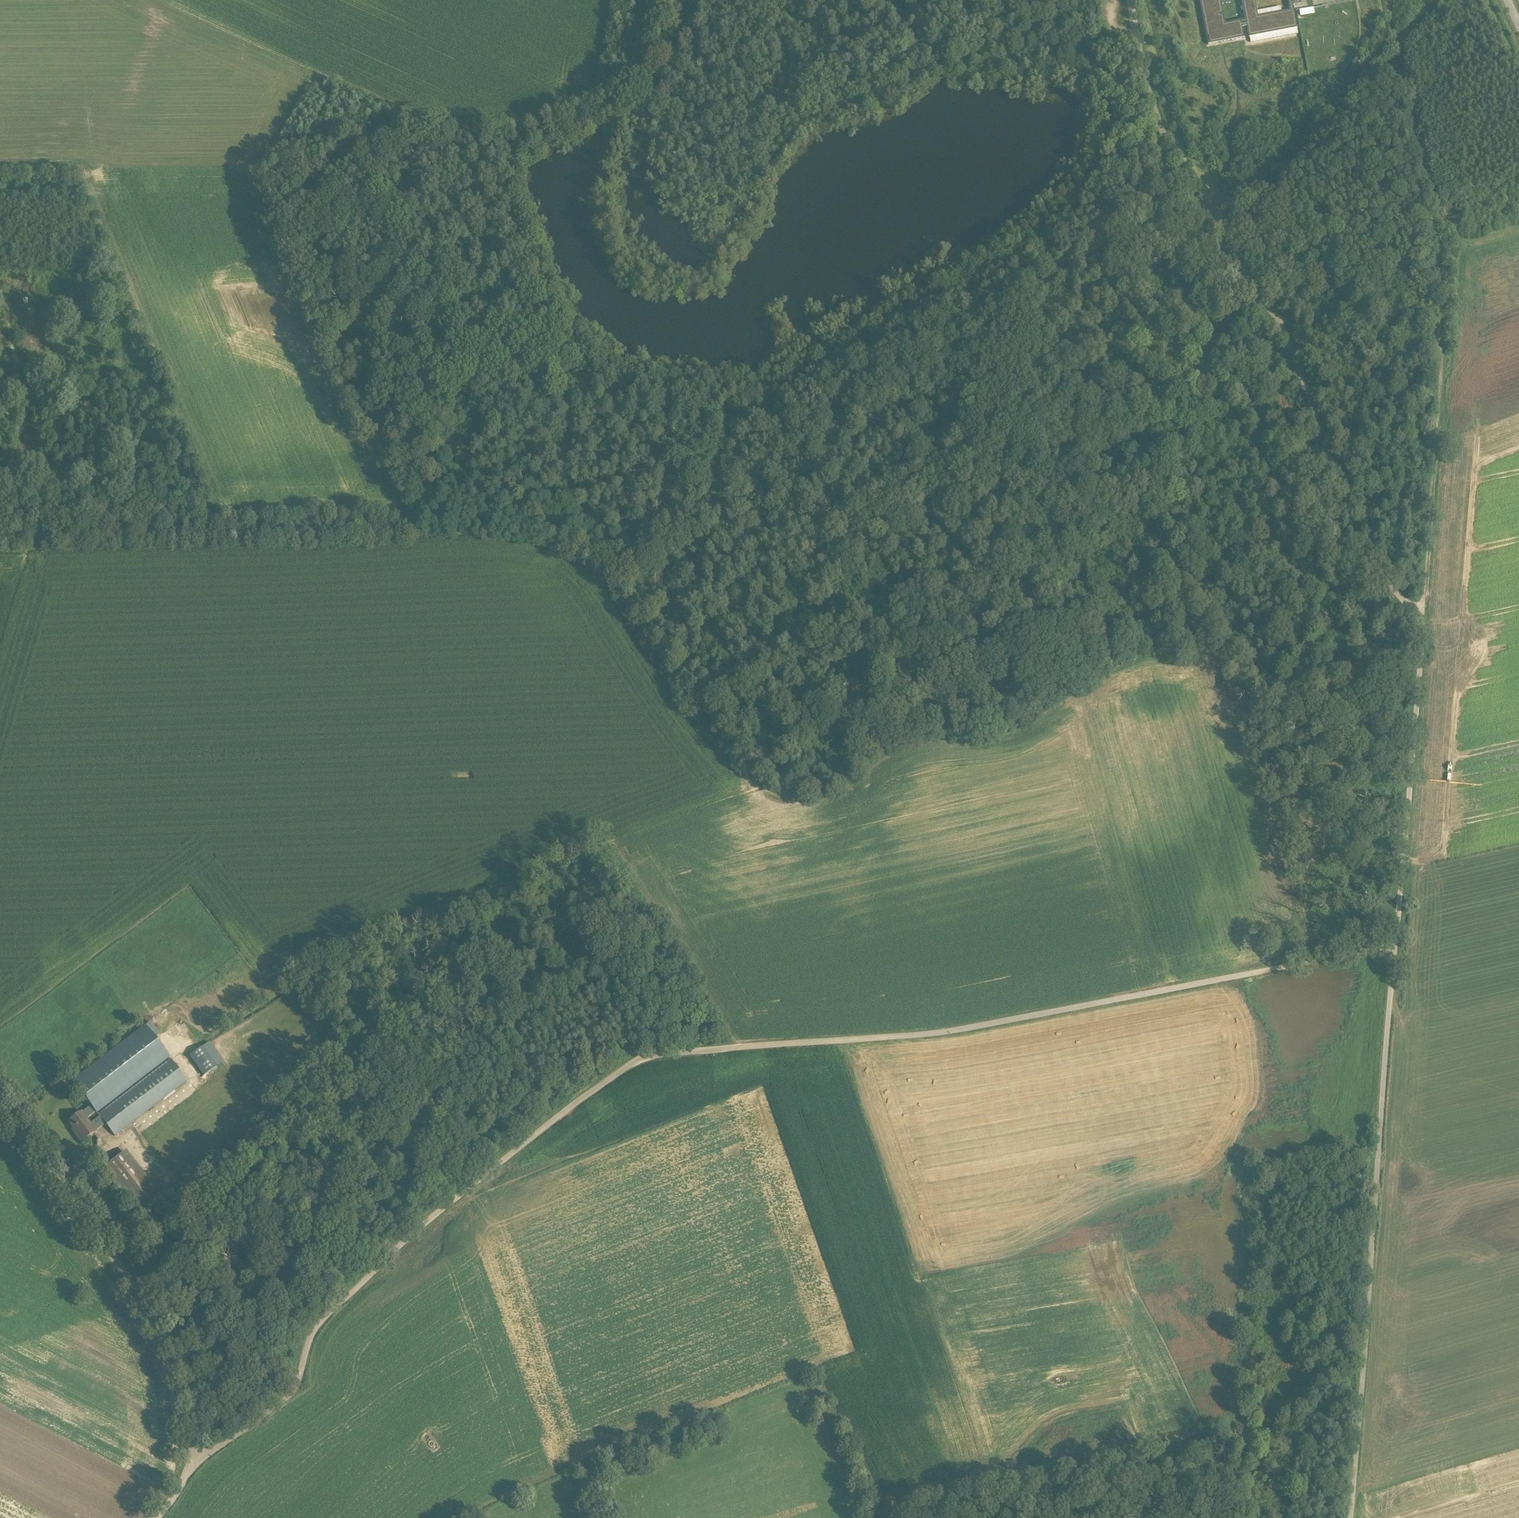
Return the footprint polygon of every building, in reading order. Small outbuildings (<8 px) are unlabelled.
[(1208,45),(1244,39),(1241,21),(1225,24),(1221,0),(1200,0),(1208,45)] [(1246,27),(1247,27),(1249,38),(1298,29),(1294,10),(1293,10),(1293,11),(1258,18),(1255,0),(1241,0),(1246,27)] [(1375,618),(1391,616),(1390,606),(1374,608),(1375,618)] [(169,1059),(145,1026),(72,1082),(90,1106),(82,1112),(81,1112),(68,1122),(73,1129),(71,1130),(81,1143),(105,1124),(114,1136),(187,1081),(170,1059),(98,1115),(100,1117),(91,1124),(87,1119),(95,1112),(97,1114),(169,1059)] [(189,1056),(203,1077),(217,1067),(203,1047),(189,1056)] [(155,1188),(126,1151),(103,1169),(132,1206),(155,1188)]
